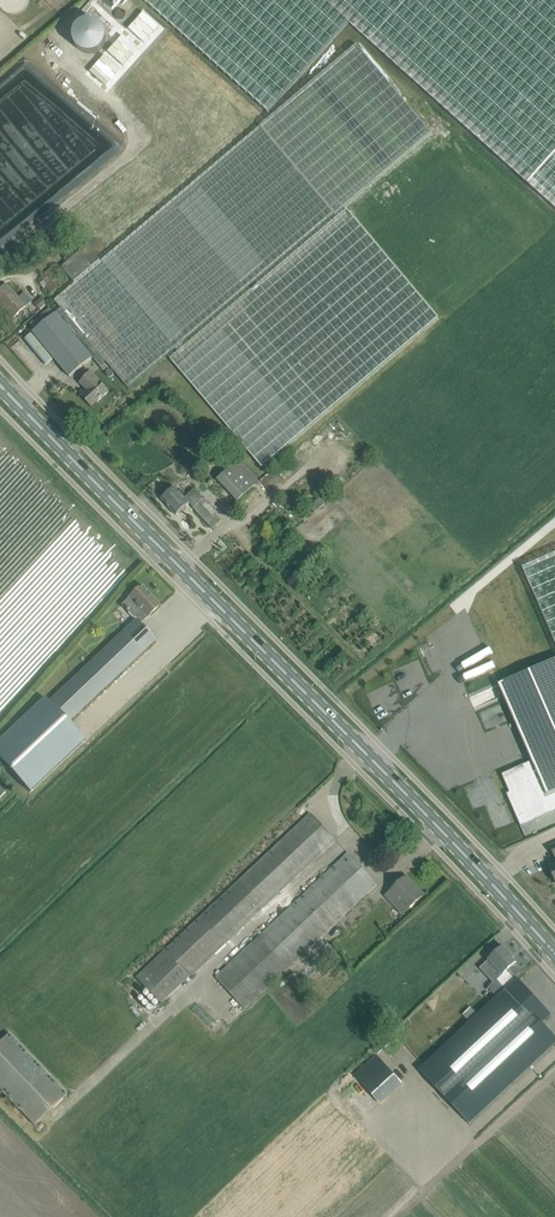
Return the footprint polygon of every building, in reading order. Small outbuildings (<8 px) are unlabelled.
[(112,9),(120,0),(102,0),(112,9)] [(268,112),(349,23),(527,183),(554,152),(554,0),(144,0),(268,112)] [(73,35),(73,38),(73,41),(74,43),(75,46),(77,48),(79,50),(81,52),(84,53),(87,54),(89,54),(92,54),(95,53),(97,52),(100,51),(102,49),(104,47),(105,44),(106,42),(106,39),(107,36),(106,33),(105,31),(104,28),(102,26),(101,24),(98,23),(96,21),(93,21),(90,20),(88,20),(85,21),(82,22),(80,24),(78,25),(76,28),(75,30),(74,33),(73,35)] [(361,40),(263,124),(337,212),(339,213),(437,130),(435,128),(361,40)] [(263,124),(55,301),(61,308),(55,313),(92,358),(100,366),(106,360),(129,388),(337,212),(263,124)] [(527,183),(554,208),(554,152),(527,183)] [(179,194),(192,182),(187,177),(185,179),(184,177),(173,186),(179,194)] [(347,210),(170,360),(262,469),(332,410),(439,319),(347,210)] [(61,266),(66,271),(75,282),(101,260),(88,244),(61,266)] [(31,302),(32,301),(24,292),(19,296),(7,284),(0,290),(0,303),(14,318),(23,310),(31,302)] [(42,297),(35,303),(40,309),(48,303),(42,297)] [(92,358),(55,313),(54,314),(50,309),(31,324),(36,330),(33,332),(69,377),(92,358)] [(88,370),(82,375),(85,378),(89,374),(91,373),(88,370)] [(91,373),(89,374),(85,378),(80,383),(87,390),(81,396),(92,407),(108,391),(91,373)] [(217,479),(238,502),(259,482),(239,460),(217,479)] [(194,508),(204,499),(194,489),(185,498),(175,487),(161,499),(177,516),(190,504),(194,508)] [(204,498),(204,499),(194,508),(213,529),(222,521),(215,513),(217,512),(204,498)] [(523,569),(554,643),(554,555),(523,569)] [(141,586),(133,594),(122,604),(136,619),(140,623),(160,605),(141,586)] [(68,722),(147,648),(156,640),(140,623),(136,619),(49,701),(68,722)] [(498,684),(498,685),(529,671),(533,682),(503,696),(532,761),(501,774),(511,796),(508,797),(525,836),(519,820),(529,816),(532,822),(554,812),(554,659),(498,684)] [(0,741),(0,760),(31,793),(87,741),(68,722),(49,701),(46,698),(0,741)] [(160,1002),(326,848),(335,839),(311,814),(136,976),(160,1002)] [(244,1008),(368,893),(377,884),(348,853),(216,977),(244,1008)] [(406,877),(398,885),(386,895),(404,914),(424,895),(406,877)] [(493,955),(489,959),(503,974),(509,969),(518,979),(524,973),(515,963),(516,962),(509,954),(510,952),(505,947),(503,948),(502,947),(493,955)] [(420,1071),(469,1123),(554,1043),(554,1039),(541,1024),(550,1016),(517,981),(420,1071)] [(9,1032),(0,1041),(0,1089),(35,1125),(68,1093),(9,1032)] [(377,1056),(354,1075),(380,1105),(403,1085),(377,1056)]
